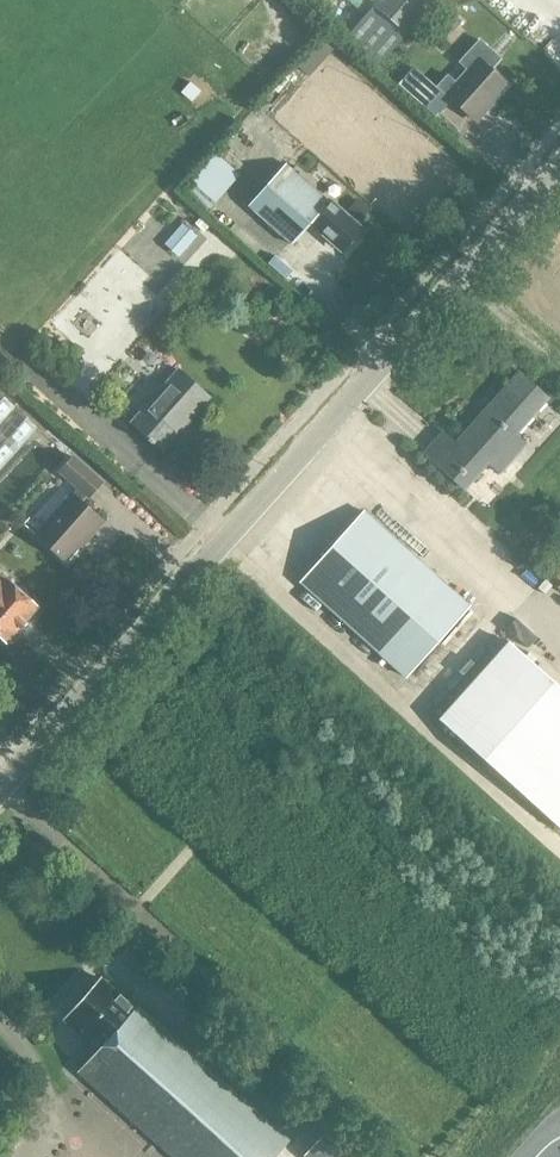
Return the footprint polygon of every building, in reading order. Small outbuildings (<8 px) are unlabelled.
[(371,3),(366,0),(348,0),(363,13),(371,3)] [(404,33),(431,0),(375,0),(370,6),(404,33)] [(472,119),(504,82),(488,68),(497,57),(476,39),(457,62),(466,70),(454,83),(445,75),(435,86),(444,94),(472,119)] [(192,101),(201,90),(190,81),(181,91),(192,101)] [(214,202),(239,173),(213,150),(188,179),(214,202)] [(341,248),(358,229),(285,164),(248,206),(290,243),(310,221),(341,248)] [(359,220),(371,208),(358,196),(347,208),(359,220)] [(178,256),(197,234),(182,222),(163,243),(178,256)] [(287,279),(294,271),(275,255),(268,263),(287,279)] [(161,450),(209,397),(177,369),(130,422),(161,450)] [(514,432),(545,398),(516,372),(455,441),(442,430),(422,452),(461,487),(484,461),(497,472),(524,442),(514,432)] [(37,427),(0,393),(0,468),(37,427)] [(85,494),(87,496),(100,481),(72,456),(59,470),(78,487),(35,535),(64,560),(86,536),(87,537),(102,521),(79,501),(85,494)] [(406,676),(469,606),(363,511),(300,581),(406,676)] [(6,641),(19,626),(21,628),(26,623),(24,621),(37,606),(7,579),(1,585),(0,584),(0,636),(6,641)] [(508,641),(440,718),(559,823),(559,687),(508,641)] [(289,1140),(139,1004),(135,1008),(101,977),(63,1019),(98,1050),(78,1072),(172,1156),(274,1156),(289,1140)] [(330,1123),(305,1153),(310,1156),(367,1156),(330,1123)]
